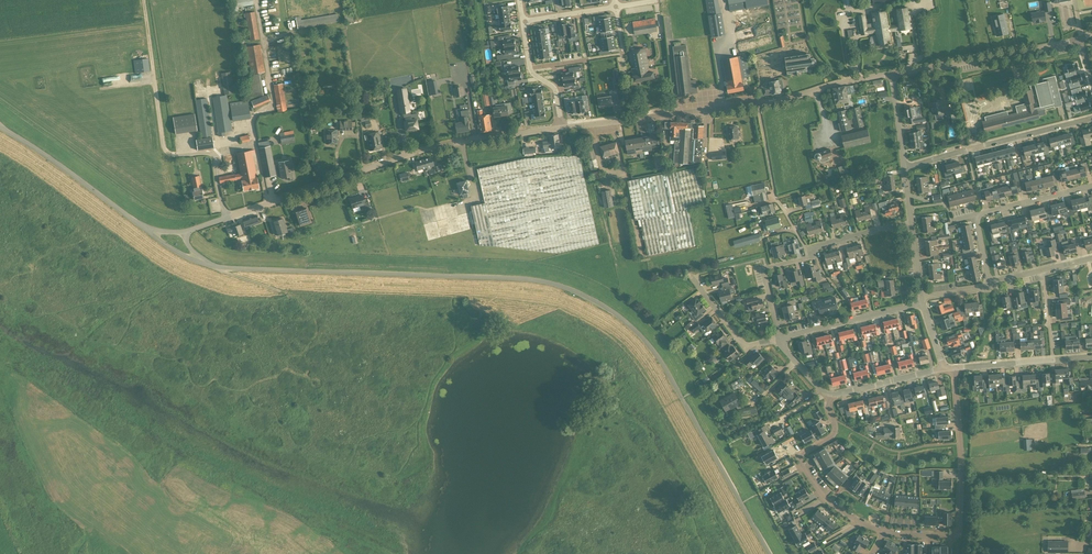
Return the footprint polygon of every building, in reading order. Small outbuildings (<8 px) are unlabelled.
[(253,0),(233,0),(234,8),(253,5),(253,0)] [(708,15),(721,13),(720,8),(719,8),(718,0),(706,0),(708,15)] [(768,5),(767,0),(728,0),(729,4),(728,4),(730,12),(768,5)] [(864,10),(858,11),(862,35),(869,34),(870,35),(876,34),(878,45),(891,42),(889,31),(911,28),(908,8),(896,10),(898,24),(890,26),(887,11),(874,13),(872,14),(874,27),(867,28),(864,10)] [(1041,20),(1046,20),(1044,11),(1039,12),(1039,13),(1036,13),(1031,14),(1032,22),(1037,21),(1037,22),(1041,21),(1041,20)] [(245,13),(250,41),(259,39),(255,12),(245,13)] [(708,15),(712,37),(726,35),(722,13),(721,13),(708,15)] [(297,29),(339,22),(337,14),(301,20),(300,16),(295,17),(297,29)] [(345,22),(353,21),(352,14),(344,15),(345,22)] [(997,36),(1008,33),(1004,15),(992,17),(994,26),(994,25),(997,36)] [(610,18),(596,20),(597,27),(600,26),(611,24),(610,18)] [(661,31),(658,18),(633,22),(635,35),(661,31)] [(558,33),(559,39),(569,37),(569,38),(567,27),(567,23),(566,23),(565,22),(561,23),(561,24),(560,24),(561,32),(558,33)] [(574,26),(567,27),(569,38),(576,37),(576,40),(579,39),(578,33),(575,33),(574,26)] [(499,41),(501,41),(502,47),(515,45),(515,46),(516,46),(516,44),(517,44),(516,39),(515,40),(515,38),(510,39),(510,35),(498,37),(499,41)] [(246,47),(251,74),(265,72),(260,44),(246,47)] [(515,47),(515,46),(515,45),(501,48),(502,54),(497,55),(498,60),(509,58),(509,54),(516,53),(516,51),(517,51),(516,46),(515,47)] [(686,45),(673,46),(679,95),(681,95),(689,94),(692,94),(692,93),(697,93),(696,80),(690,80),(686,45)] [(653,72),(650,73),(648,66),(651,66),(650,62),(648,62),(645,48),(628,51),(634,82),(655,78),(653,72)] [(786,68),(787,74),(795,73),(795,75),(800,74),(800,72),(807,71),(809,72),(811,72),(812,70),(812,66),(814,65),(816,63),(816,59),(813,57),(810,58),(811,56),(809,54),(807,53),(805,54),(785,57),(786,63),(782,64),(783,68),(786,68)] [(744,77),(749,76),(747,62),(748,62),(750,61),(749,56),(746,57),(745,55),(722,59),(727,86),(728,93),(744,89),(743,84),(746,84),(744,77)] [(135,73),(150,71),(148,58),(133,60),(135,73)] [(1071,65),(1067,66),(1068,72),(1065,73),(1067,78),(1070,77),(1077,75),(1076,71),(1079,70),(1077,63),(1075,64),(1075,63),(1070,64),(1071,65)] [(508,68),(509,74),(520,73),(519,66),(511,67),(511,64),(504,65),(505,68),(508,68)] [(562,75),(561,75),(562,79),(563,79),(563,80),(575,79),(577,78),(576,71),(582,70),(582,66),(569,68),(569,72),(562,73),(562,75)] [(221,73),(224,95),(212,97),(218,136),(225,135),(225,132),(232,131),(227,94),(234,93),(231,72),(221,73)] [(507,75),(508,85),(515,84),(514,80),(522,79),(522,78),(523,78),(522,74),(521,74),(521,72),(520,73),(509,74),(507,75)] [(246,76),(249,97),(263,95),(260,73),(246,76)] [(1069,84),(1070,89),(1080,86),(1079,81),(1082,80),(1080,74),(1077,75),(1070,77),(1071,83),(1069,84)] [(1045,114),(1044,109),(1062,104),(1056,81),(1055,76),(1042,79),(1043,82),(1030,86),(1031,90),(1022,92),(1025,104),(1016,106),(1017,113),(982,122),(985,132),(1039,118),(1038,116),(1045,114)] [(564,81),(563,81),(564,86),(565,86),(565,87),(573,86),(573,89),(580,88),(579,85),(576,85),(575,79),(564,80),(564,81)] [(769,82),(770,86),(772,94),(781,92),(780,91),(781,90),(781,89),(782,88),(784,87),(782,80),(781,80),(769,82)] [(436,82),(429,83),(431,96),(438,95),(436,82)] [(772,94),(770,86),(768,86),(767,82),(765,83),(762,86),(762,87),(763,95),(772,94)] [(278,112),(287,111),(282,83),(273,85),(278,112)] [(463,86),(460,87),(460,84),(454,85),(455,88),(454,88),(456,97),(464,95),(463,86)] [(845,86),(833,88),(834,96),(836,96),(836,95),(840,94),(841,96),(847,95),(845,86)] [(1081,87),(1071,90),(1072,95),(1073,95),(1075,100),(1087,97),(1085,90),(1082,91),(1081,87)] [(400,113),(404,112),(406,122),(404,122),(406,130),(412,129),(413,131),(417,131),(417,128),(416,118),(418,118),(417,114),(415,114),(410,115),(406,89),(396,91),(400,113)] [(647,98),(658,96),(657,89),(646,90),(647,98)] [(598,98),(598,99),(599,105),(599,106),(600,106),(604,105),(607,105),(612,104),(612,103),(611,98),(618,97),(617,91),(610,92),(611,96),(610,96),(599,98),(598,98)] [(482,93),(485,106),(490,105),(490,101),(488,92),(482,93)] [(268,94),(251,101),(254,108),(270,101),(268,94)] [(834,96),(837,107),(844,106),(849,105),(848,102),(847,95),(841,96),(840,94),(836,95),(836,96),(834,96)] [(583,99),(576,100),(576,101),(578,112),(578,113),(579,113),(579,114),(584,113),(584,112),(585,112),(584,104),(588,104),(587,95),(582,96),(583,99)] [(576,101),(569,102),(569,97),(564,98),(565,107),(570,106),(571,113),(572,113),(572,114),(577,113),(577,112),(578,112),(576,101)] [(201,138),(212,136),(207,98),(195,100),(201,138)] [(1085,103),(1084,98),(1075,100),(1078,112),(1091,108),(1089,102),(1085,103)] [(936,121),(944,119),(943,113),(941,102),(939,102),(939,101),(937,101),(937,102),(931,104),(933,115),(934,114),(936,121)] [(507,106),(507,102),(500,103),(500,107),(502,115),(509,114),(507,106)] [(968,120),(963,102),(959,103),(964,121),(968,120)] [(500,103),(500,107),(493,108),(495,116),(502,115),(500,107),(500,103)] [(469,116),(467,104),(460,106),(462,118),(463,122),(464,131),(470,130),(468,121),(467,117),(469,116)] [(854,127),(864,125),(860,106),(850,109),(852,118),(849,119),(847,109),(836,112),(840,131),(852,129),(851,124),(853,123),(854,127)] [(913,107),(906,108),(910,124),(914,123),(922,122),(921,116),(913,118),(913,117),(916,116),(913,107)] [(947,112),(950,125),(956,124),(953,110),(947,112)] [(172,117),(174,133),(196,130),(194,113),(172,117)] [(359,115),(361,122),(364,121),(366,128),(371,127),(369,117),(371,116),(370,113),(359,115)] [(483,115),(478,116),(481,133),(487,132),(484,115),(483,115)] [(458,132),(464,131),(463,122),(462,118),(458,119),(458,122),(456,123),(458,132)] [(340,131),(352,130),(352,120),(339,121),(340,131)] [(692,164),(692,162),(702,163),(704,126),(691,125),(691,123),(670,122),(665,122),(665,128),(670,129),(670,136),(670,140),(675,141),(673,163),(692,164)] [(737,127),(728,128),(729,140),(739,139),(737,127)] [(1082,130),(1083,136),(1079,136),(1082,146),(1089,145),(1088,138),(1091,137),(1091,128),(1082,130)] [(844,148),(871,142),(867,129),(841,135),(844,148)] [(281,145),(295,142),(293,130),(279,133),(281,145)] [(326,144),(337,144),(337,130),(325,130),(326,144)] [(921,130),(917,131),(917,132),(910,133),(911,140),(922,139),(921,130)] [(368,143),(380,140),(378,132),(366,135),(368,143)] [(1071,143),(1072,146),(1075,145),(1073,137),(1070,138),(1069,133),(1062,135),(1064,144),(1071,143)] [(651,147),(660,146),(658,134),(641,137),(644,149),(643,149),(644,152),(652,150),(651,147)] [(241,143),(250,141),(248,135),(239,137),(241,143)] [(543,142),(543,148),(544,148),(545,152),(552,151),(552,148),(560,147),(558,135),(550,136),(550,141),(543,142)] [(1061,149),(1061,145),(1064,144),(1062,135),(1055,137),(1058,149),(1059,149),(1060,152),(1062,152),(1061,149)] [(214,148),(212,137),(208,137),(205,138),(196,139),(198,150),(214,148)] [(625,140),(628,152),(628,154),(633,154),(634,155),(636,154),(635,153),(636,153),(636,154),(644,153),(644,152),(643,149),(644,149),(641,137),(625,140)] [(1052,152),(1052,150),(1058,149),(1055,137),(1049,139),(1050,143),(1046,144),(1047,146),(1049,154),(1049,153),(1049,152),(1052,152)] [(925,147),(923,147),(922,139),(911,140),(912,148),(915,148),(916,149),(919,148),(920,151),(926,151),(925,147)] [(380,140),(368,143),(370,151),(382,148),(380,140)] [(609,144),(612,151),(610,152),(611,154),(619,152),(616,142),(609,144)] [(1049,156),(1049,154),(1047,146),(1044,146),(1043,142),(1036,144),(1038,153),(1043,152),(1043,155),(1046,154),(1046,157),(1049,156)] [(612,151),(609,144),(600,146),(603,157),(611,154),(610,152),(612,151)] [(1033,159),(1035,158),(1034,154),(1038,153),(1036,144),(1029,146),(1032,155),(1033,159)] [(276,174),(280,173),(281,178),(287,177),(287,179),(292,178),(291,169),(293,169),(291,163),(289,163),(289,160),(278,162),(279,168),(278,168),(278,164),(274,165),(270,146),(258,148),(264,178),(276,175),(276,174)] [(1023,160),(1026,159),(1025,157),(1032,155),(1029,146),(1023,147),(1023,146),(1019,147),(1023,160)] [(529,147),(523,148),(523,149),(523,154),(524,154),(524,156),(537,155),(536,148),(529,148),(529,147)] [(1014,165),(1012,156),(1016,155),(1014,147),(1007,148),(1012,165),(1014,165)] [(591,170),(599,168),(593,148),(585,150),(591,170)] [(1006,157),(1009,166),(1012,165),(1007,148),(1001,150),(1003,158),(1006,157)] [(252,154),(255,154),(254,149),(236,153),(240,173),(235,174),(234,174),(218,177),(220,183),(239,179),(240,181),(242,181),(244,191),(259,188),(252,154)] [(827,160),(830,159),(828,156),(832,155),(830,149),(824,151),(818,153),(817,154),(816,154),(815,155),(814,156),(814,157),(814,158),(815,159),(816,160),(817,160),(818,160),(819,160),(820,162),(822,163),(827,161),(827,160)] [(994,152),(996,160),(1003,158),(1001,150),(994,152)] [(725,152),(712,153),(712,160),(726,158),(725,152)] [(988,153),(990,161),(996,160),(994,152),(988,153)] [(990,161),(988,153),(982,155),(984,163),(990,161)] [(982,167),(981,167),(983,175),(986,174),(986,172),(984,166),(983,163),(984,163),(982,155),(975,157),(977,165),(981,164),(982,167)] [(477,169),(485,203),(471,206),(480,245),(495,246),(557,253),(599,244),(585,180),(579,156),(526,158),(485,168),(477,169)] [(425,159),(427,167),(434,165),(431,157),(425,159)] [(427,167),(425,159),(415,162),(417,170),(427,167)] [(968,170),(966,164),(960,166),(958,161),(952,163),(954,172),(955,175),(966,171),(968,170)] [(946,179),(952,177),(951,173),(954,172),(952,163),(942,166),(946,179)] [(1070,164),(1071,166),(1074,178),(1080,177),(1078,168),(1074,169),(1074,165),(1073,165),(1073,163),(1070,164)] [(1069,170),(1065,171),(1068,180),(1074,178),(1071,166),(1068,167),(1069,170)] [(1085,166),(1084,167),(1078,168),(1080,177),(1087,175),(1085,166)] [(686,207),(707,202),(699,167),(628,181),(635,220),(640,219),(647,255),(696,245),(689,209),(686,210),(686,207)] [(1056,170),(1057,176),(1058,178),(1060,177),(1061,182),(1068,180),(1065,171),(1062,172),(1061,168),(1059,169),(1056,170)] [(594,179),(601,178),(600,171),(593,172),(594,179)] [(409,179),(412,179),(411,176),(410,176),(409,178),(408,172),(399,174),(401,182),(409,180),(409,179)] [(1028,172),(1029,175),(1033,191),(1038,189),(1036,180),(1032,180),(1032,177),(1032,174),(1031,174),(1030,172),(1028,172)] [(193,188),(201,186),(199,175),(191,177),(193,188)] [(887,183),(895,182),(894,175),(883,176),(884,181),(887,181),(887,183)] [(1023,191),(1027,190),(1027,192),(1033,191),(1029,175),(1026,176),(1026,179),(1027,179),(1028,182),(1021,183),(1023,191)] [(1055,185),(1054,183),(1057,182),(1055,175),(1046,177),(1049,186),(1055,185)] [(917,185),(925,184),(925,182),(928,181),(927,176),(916,178),(917,185)] [(1036,180),(1038,189),(1044,188),(1041,178),(1036,180)] [(1020,187),(1018,180),(1016,181),(1015,179),(1012,180),(1013,184),(1010,185),(1012,194),(1018,192),(1021,192),(1020,187)] [(463,198),(468,197),(467,192),(470,192),(466,181),(457,183),(460,194),(462,194),(463,198)] [(895,182),(887,183),(887,185),(884,186),(885,191),(896,190),(895,182)] [(989,183),(990,187),(993,199),(999,197),(997,189),(993,189),(992,183),(990,182),(989,183)] [(1006,186),(1005,182),(1002,183),(1005,196),(1012,194),(1010,185),(1006,186)] [(761,201),(767,200),(765,193),(766,192),(764,183),(751,186),(753,195),(760,194),(761,201)] [(1001,188),(1000,188),(997,189),(999,197),(1005,196),(1002,183),(999,183),(1001,188)] [(925,184),(917,185),(918,193),(929,191),(928,186),(925,187),(925,184)] [(980,190),(982,196),(985,195),(986,200),(993,199),(990,187),(980,190)] [(967,191),(969,202),(976,200),(973,189),(967,191)] [(194,199),(203,197),(202,190),(193,192),(194,199)] [(601,191),(604,208),(613,206),(610,190),(601,191)] [(969,202),(967,191),(960,193),(963,203),(969,202)] [(963,203),(960,193),(954,194),(957,205),(963,203)] [(800,206),(801,205),(807,204),(805,198),(810,197),(809,194),(804,195),(805,196),(799,197),(799,201),(798,201),(798,202),(798,205),(800,206)] [(957,205),(954,194),(947,196),(950,207),(957,205)] [(353,208),(359,206),(360,210),(370,207),(367,198),(363,200),(362,195),(350,199),(353,208)] [(1085,197),(1078,199),(1080,208),(1087,207),(1088,211),(1091,210),(1091,204),(1090,202),(1086,203),(1085,197)] [(845,198),(838,200),(840,204),(841,208),(847,206),(846,202),(845,198)] [(819,199),(811,201),(811,203),(812,206),(813,208),(821,206),(820,203),(819,199)] [(1072,206),(1069,207),(1071,215),(1074,215),(1074,213),(1077,212),(1077,211),(1077,209),(1080,208),(1078,199),(1071,201),(1072,205),(1072,206)] [(882,202),(878,203),(879,208),(882,207),(883,211),(884,211),(885,213),(889,212),(890,215),(891,216),(895,215),(894,211),(898,210),(896,203),(891,204),(888,205),(886,206),(884,202),(882,202)] [(1064,202),(1057,204),(1060,213),(1063,213),(1063,215),(1064,216),(1067,215),(1068,216),(1071,215),(1069,207),(1066,208),(1065,207),(1064,202)] [(763,206),(761,207),(760,206),(756,207),(758,216),(765,214),(768,213),(774,212),(772,203),(766,205),(763,206)] [(729,219),(734,218),(731,204),(726,205),(729,219)] [(1052,211),(1049,212),(1051,221),(1054,220),(1054,219),(1057,218),(1056,214),(1060,213),(1057,204),(1050,206),(1051,210),(1052,211)] [(863,212),(865,219),(872,217),(869,206),(864,208),(865,211),(863,212)] [(1042,218),(1043,220),(1044,221),(1047,220),(1047,221),(1051,221),(1048,211),(1045,212),(1044,207),(1037,209),(1039,219),(1042,218)] [(300,226),(310,222),(305,209),(295,212),(300,226)] [(865,219),(863,212),(860,212),(859,209),(854,210),(857,221),(865,219)] [(1032,220),(1039,219),(1037,209),(1030,211),(1032,217),(1028,218),(1029,221),(1030,226),(1033,225),(1032,220)] [(838,218),(840,226),(848,224),(845,213),(840,215),(841,218),(838,218)] [(245,228),(260,223),(257,215),(242,221),(245,228)] [(840,226),(838,218),(836,219),(835,216),(830,217),(833,228),(840,226)] [(922,225),(931,224),(930,222),(933,221),(933,216),(921,217),(922,225)] [(1031,229),(1030,226),(1029,221),(1026,222),(1024,216),(1017,218),(1020,228),(1021,228),(1022,230),(1025,229),(1026,226),(1027,230),(1031,229)] [(763,225),(765,232),(781,227),(778,217),(765,221),(766,224),(763,225)] [(283,218),(272,222),(277,235),(287,232),(287,229),(283,218)] [(1014,232),(1013,230),(1014,229),(1016,231),(1018,231),(1019,228),(1020,228),(1017,218),(1011,220),(1007,221),(1011,233),(1014,232)] [(814,225),(816,233),(823,231),(820,220),(815,221),(816,225),(814,225)] [(1002,232),(1002,234),(1003,235),(1011,233),(1007,221),(1004,222),(1004,221),(997,223),(1000,233),(1002,232)] [(811,223),(806,224),(808,235),(816,233),(814,225),(811,226),(811,223)] [(994,240),(994,238),(1000,236),(1000,233),(997,223),(990,225),(987,226),(989,233),(988,233),(991,241),(994,240)] [(239,237),(243,236),(243,233),(240,224),(231,227),(226,229),(228,234),(232,232),(233,237),(238,235),(239,237)] [(931,224),(922,225),(923,233),(935,231),(934,226),(931,226),(931,224)] [(958,237),(959,239),(963,238),(972,236),(970,230),(962,232),(962,236),(958,237)] [(1083,237),(1083,236),(1079,236),(1081,243),(1085,242),(1086,249),(1091,247),(1089,235),(1089,236),(1083,237)] [(879,255),(890,253),(887,238),(876,239),(877,244),(880,244),(881,249),(878,249),(879,255)] [(790,254),(797,252),(795,247),(799,246),(797,239),(790,240),(791,244),(787,244),(790,254)] [(926,249),(933,248),(933,245),(937,245),(936,239),(925,241),(926,249)] [(1053,248),(1056,248),(1054,239),(1048,241),(1049,244),(1048,245),(1048,247),(1045,248),(1047,257),(1055,255),(1053,248)] [(1069,245),(1071,253),(1077,251),(1074,239),(1071,240),(1072,244),(1069,245)] [(1069,245),(1068,241),(1062,242),(1065,254),(1071,253),(1069,245)] [(962,248),(963,253),(970,252),(969,249),(974,248),(973,242),(964,244),(965,247),(962,248)] [(854,246),(856,254),(858,253),(859,256),(864,255),(861,244),(854,246)] [(770,253),(772,253),(773,253),(774,258),(782,256),(781,254),(785,253),(783,245),(772,248),(771,249),(770,250),(770,253)] [(856,254),(854,246),(846,248),(849,259),(854,258),(853,255),(856,254)] [(1008,253),(1009,256),(1011,266),(1019,264),(1017,255),(1020,254),(1018,247),(1012,249),(1012,252),(1008,253)] [(1022,252),(1024,263),(1031,261),(1029,253),(1032,252),(1031,247),(1026,248),(1026,251),(1022,252)] [(933,248),(926,249),(927,256),(938,255),(937,250),(934,250),(933,248)] [(832,252),(834,260),(836,259),(837,262),(842,261),(839,251),(832,252)] [(834,260),(832,252),(824,255),(827,265),(832,264),(831,261),(834,260)] [(993,263),(996,262),(998,269),(1006,267),(1002,253),(998,254),(991,256),(993,263)] [(929,272),(936,271),(936,269),(939,268),(939,263),(928,265),(929,272)] [(807,278),(812,277),(812,279),(814,279),(814,281),(821,280),(819,271),(815,272),(814,266),(805,268),(807,278)] [(790,282),(796,280),(797,284),(799,283),(800,285),(804,285),(802,277),(799,278),(797,270),(789,272),(790,276),(789,276),(790,282)] [(936,271),(929,272),(930,280),(941,278),(940,273),(937,274),(936,271)] [(722,283),(723,287),(729,285),(728,278),(724,279),(723,278),(722,274),(718,275),(718,274),(715,275),(714,276),(711,277),(713,285),(722,283)] [(783,284),(784,288),(788,287),(785,276),(782,276),(781,274),(774,276),(777,286),(783,284)] [(1063,281),(1066,281),(1065,275),(1056,276),(1057,280),(1053,280),(1054,286),(1063,286),(1063,281)] [(674,279),(668,284),(671,289),(675,286),(678,290),(679,289),(687,283),(684,280),(683,281),(681,278),(676,282),(674,279)] [(886,288),(894,287),(893,280),(883,281),(883,280),(878,281),(878,287),(886,286),(886,288)] [(687,283),(678,290),(679,291),(682,296),(680,297),(683,300),(688,296),(686,293),(690,290),(688,287),(689,286),(687,283)] [(726,286),(727,290),(719,292),(718,292),(718,293),(718,296),(719,297),(720,296),(721,302),(732,299),(730,290),(734,289),(733,284),(726,286)] [(894,287),(886,288),(887,291),(883,291),(884,296),(895,295),(894,287)] [(1032,301),(1039,300),(1037,289),(1030,291),(1031,295),(1027,296),(1029,305),(1032,304),(1032,301)] [(1021,303),(1025,303),(1023,292),(1015,293),(1016,297),(1013,298),(1014,309),(1021,308),(1021,303)] [(1013,305),(1014,305),(1012,298),(1009,298),(1008,298),(1008,294),(1005,295),(1005,297),(1002,297),(1003,308),(1007,307),(1008,311),(1013,310),(1013,305)] [(858,301),(860,308),(868,306),(867,299),(866,295),(863,296),(864,300),(858,301)] [(828,311),(838,308),(835,297),(817,302),(820,315),(828,312),(828,311)] [(753,309),(764,307),(762,299),(755,301),(754,298),(746,300),(749,311),(753,310),(753,309)] [(860,308),(858,301),(853,302),(852,298),(849,299),(850,303),(851,303),(852,310),(860,308)] [(687,310),(691,308),(693,310),(701,304),(698,299),(697,300),(696,299),(692,302),(690,300),(683,304),(687,310)] [(1063,299),(1064,303),(1056,303),(1056,311),(1067,309),(1066,305),(1070,304),(1070,299),(1063,299)] [(789,306),(782,307),(784,313),(794,311),(793,305),(796,304),(795,300),(788,302),(789,306)] [(978,302),(971,303),(973,315),(976,314),(975,311),(976,311),(979,310),(979,304),(978,302)] [(965,309),(962,310),(963,316),(963,320),(963,321),(964,321),(967,321),(966,317),(969,316),(969,315),(973,315),(971,303),(964,304),(965,306),(965,309)] [(695,313),(692,315),(696,321),(702,316),(700,313),(705,310),(704,309),(705,308),(701,304),(693,310),(695,313)] [(936,306),(939,314),(945,312),(945,313),(949,311),(954,310),(952,305),(948,306),(948,307),(943,308),(942,304),(936,306)] [(1071,314),(1067,314),(1067,309),(1056,311),(1057,318),(1065,317),(1065,320),(1072,319),(1071,314)] [(948,318),(941,320),(944,329),(950,327),(955,325),(953,319),(955,319),(957,318),(963,316),(962,310),(957,311),(953,313),(948,315),(949,319),(948,320),(948,318)] [(785,320),(792,318),(793,322),(800,321),(799,316),(796,317),(794,311),(784,313),(785,320)] [(814,322),(813,316),(810,317),(809,311),(806,312),(809,324),(814,322)] [(758,323),(761,323),(762,327),(767,325),(766,322),(767,321),(765,314),(759,315),(758,312),(751,314),(753,321),(758,320),(758,323)] [(914,314),(907,316),(909,325),(913,324),(914,328),(917,327),(916,323),(918,322),(917,319),(915,319),(914,314)] [(708,331),(717,324),(711,317),(706,321),(705,321),(702,323),(708,331)] [(897,330),(901,329),(900,325),(899,326),(897,318),(890,320),(892,327),(896,326),(897,330)] [(884,329),(885,333),(889,332),(888,328),(892,327),(890,320),(883,322),(885,329),(884,329)] [(694,332),(701,327),(697,322),(690,328),(694,332)] [(875,335),(879,334),(878,331),(877,331),(875,324),(868,325),(870,333),(874,332),(875,335)] [(861,327),(863,334),(861,335),(862,338),(867,337),(866,334),(870,333),(868,325),(861,327)] [(852,341),(856,340),(856,336),(854,336),(853,329),(846,331),(847,338),(851,337),(852,341)] [(1038,340),(1034,340),(1035,349),(1042,348),(1041,340),(1041,338),(1044,338),(1044,330),(1040,331),(1040,335),(1037,335),(1038,340)] [(721,347),(727,343),(725,339),(727,338),(722,331),(717,334),(715,333),(712,335),(713,337),(718,344),(719,344),(721,347)] [(839,332),(840,339),(840,340),(839,340),(840,344),(844,343),(843,339),(847,338),(846,331),(839,332)] [(911,332),(906,333),(909,343),(912,342),(916,341),(915,337),(912,337),(911,332)] [(962,336),(960,332),(946,337),(947,340),(946,341),(947,344),(948,344),(948,345),(952,344),(953,347),(960,344),(959,341),(958,337),(962,336)] [(1062,339),(1065,339),(1066,349),(1073,348),(1072,336),(1065,336),(1065,332),(1061,332),(1062,339)] [(834,345),(833,341),(832,341),(830,334),(823,336),(826,347),(834,345)] [(999,334),(996,334),(996,342),(997,348),(1000,348),(1000,351),(1007,351),(1006,342),(1006,339),(999,339),(999,334)] [(1076,339),(1076,335),(1072,336),(1073,348),(1080,348),(1079,339),(1076,339)] [(816,345),(817,349),(826,347),(823,336),(816,338),(818,345),(816,345)] [(927,338),(922,340),(925,349),(930,348),(930,347),(927,338)] [(806,341),(799,343),(799,344),(798,344),(799,348),(800,348),(801,353),(805,352),(806,355),(812,354),(811,347),(807,348),(806,341)] [(692,352),(696,348),(692,344),(688,347),(692,352)] [(733,358),(739,354),(733,346),(732,348),(729,344),(723,349),(725,352),(725,353),(731,361),(734,358),(733,358)] [(832,347),(834,354),(835,357),(836,357),(836,360),(840,359),(837,346),(832,347)] [(953,358),(961,355),(960,351),(964,350),(963,347),(951,351),(953,358)] [(757,365),(764,358),(758,352),(752,358),(750,355),(744,361),(750,366),(751,364),(752,365),(754,363),(757,365)] [(921,364),(929,362),(927,355),(926,352),(923,352),(923,353),(922,353),(922,356),(919,357),(921,364)] [(914,366),(912,358),(913,358),(912,354),(908,355),(909,359),(905,360),(907,368),(914,366)] [(898,362),(900,369),(907,368),(905,360),(904,356),(896,358),(897,362),(898,362)] [(840,360),(842,370),(848,369),(845,359),(840,360)] [(891,364),(890,360),(886,360),(887,364),(883,365),(885,373),(892,371),(890,364),(891,364)] [(875,367),(877,375),(885,373),(883,365),(878,366),(878,362),(874,363),(875,367)] [(772,380),(777,375),(774,372),(776,370),(770,365),(762,373),(768,378),(769,377),(772,380)] [(869,377),(868,369),(867,369),(868,369),(867,365),(864,366),(865,370),(860,371),(862,378),(869,377)] [(855,368),(852,369),(855,380),(862,378),(860,371),(856,372),(855,368)] [(1069,378),(1068,368),(1062,369),(1062,378),(1066,378),(1067,385),(1073,384),(1073,377),(1069,378)] [(1059,382),(1058,379),(1062,378),(1062,369),(1055,369),(1055,374),(1052,375),(1053,383),(1053,387),(1055,387),(1055,383),(1059,382)] [(847,382),(845,375),(846,374),(845,370),(841,371),(842,375),(838,376),(840,384),(847,382)] [(829,374),(830,378),(831,378),(833,386),(840,384),(838,376),(834,377),(833,373),(829,374)] [(1049,373),(1042,374),(1042,379),(1039,379),(1040,391),(1042,391),(1042,387),(1046,387),(1046,382),(1049,382),(1049,373)] [(988,379),(985,379),(985,380),(986,388),(989,388),(992,388),(996,387),(996,386),(996,384),(995,374),(988,375),(988,376),(988,379)] [(1002,374),(995,374),(996,384),(1000,383),(1000,387),(1006,386),(1005,380),(1005,378),(1005,377),(1002,377),(1002,374)] [(1036,379),(1035,374),(1029,375),(1029,384),(1033,383),(1033,388),(1038,387),(1038,391),(1040,391),(1039,379),(1036,379)] [(981,375),(974,376),(975,385),(975,386),(979,385),(979,389),(980,389),(986,388),(985,380),(985,379),(982,379),(982,375),(981,375)] [(1022,375),(1022,380),(1019,381),(1020,391),(1021,391),(1022,390),(1022,389),(1026,388),(1026,384),(1029,384),(1029,375),(1022,375)] [(1009,380),(1005,380),(1006,386),(1006,388),(1009,387),(1009,385),(1013,385),(1014,393),(1020,392),(1020,391),(1019,381),(1016,381),(1015,376),(1008,376),(1009,380)] [(741,378),(731,384),(734,390),(744,384),(741,378)] [(761,393),(764,390),(754,379),(750,382),(761,393)] [(1080,380),(1080,388),(1085,387),(1085,389),(1091,388),(1091,387),(1091,380),(1080,380)] [(785,397),(792,391),(789,388),(790,387),(784,382),(776,390),(782,395),(782,394),(785,397)] [(937,389),(938,393),(939,397),(946,395),(944,386),(939,387),(938,382),(929,384),(931,390),(937,389)] [(926,396),(925,392),(924,392),(923,385),(915,387),(916,394),(921,393),(923,397),(924,402),(927,401),(926,396)] [(910,388),(903,390),(905,398),(906,403),(911,402),(915,401),(913,392),(911,393),(910,388)] [(792,391),(785,397),(788,400),(787,401),(792,406),(801,398),(795,393),(794,393),(792,391)] [(895,405),(899,404),(900,404),(901,409),(905,408),(902,395),(899,395),(898,391),(891,393),(893,401),(894,401),(895,405)] [(726,410),(739,403),(734,394),(721,401),(726,410)] [(887,402),(884,403),(882,395),(875,397),(877,404),(881,403),(882,408),(883,410),(886,409),(888,408),(887,402)] [(871,410),(875,409),(874,405),(877,404),(875,397),(868,399),(870,406),(867,407),(869,416),(870,417),(873,416),(872,412),(871,410)] [(866,417),(869,416),(867,407),(864,408),(862,400),(855,402),(857,410),(861,409),(862,412),(864,412),(866,417)] [(857,410),(855,402),(848,404),(849,407),(845,408),(847,417),(854,415),(853,411),(857,410)] [(924,408),(925,415),(933,413),(931,406),(924,408)] [(940,415),(940,416),(940,417),(935,417),(936,424),(935,424),(935,428),(940,428),(940,424),(949,424),(948,416),(945,417),(945,415),(940,415)] [(819,421),(813,425),(815,429),(818,435),(819,436),(825,432),(823,428),(824,427),(822,424),(821,424),(819,421)] [(750,437),(751,438),(757,434),(764,446),(768,444),(769,445),(774,442),(771,436),(768,437),(764,431),(767,429),(765,425),(757,429),(757,428),(747,433),(750,437)] [(785,428),(789,436),(795,433),(790,425),(785,428)] [(775,435),(783,431),(780,426),(773,430),(775,435)] [(892,438),(899,437),(899,428),(883,428),(883,432),(876,432),(876,438),(883,437),(883,438),(892,437),(892,438)] [(940,428),(935,428),(935,432),(938,432),(939,439),(944,438),(944,440),(948,440),(948,438),(952,438),(951,430),(941,431),(940,428)] [(818,435),(815,429),(811,431),(811,430),(801,436),(804,443),(805,442),(806,443),(810,441),(809,440),(815,437),(814,436),(818,435)] [(795,443),(791,437),(779,444),(782,450),(795,443)] [(1024,450),(1032,450),(1031,445),(1030,445),(1030,444),(1031,443),(1031,439),(1023,439),(1024,450)] [(823,469),(826,467),(827,469),(829,468),(830,470),(827,474),(829,476),(827,478),(835,486),(837,484),(839,486),(847,477),(835,465),(833,463),(827,453),(825,448),(814,454),(816,457),(813,458),(819,468),(821,466),(823,469)] [(774,459),(778,457),(774,450),(762,456),(763,458),(761,459),(764,463),(765,462),(766,464),(770,462),(771,464),(776,462),(774,459)] [(779,478),(774,470),(771,472),(770,471),(766,473),(767,474),(763,477),(767,484),(779,478)] [(939,481),(939,485),(939,489),(944,489),(944,490),(947,490),(947,489),(951,489),(952,489),(952,481),(951,481),(942,481),(942,479),(943,479),(943,478),(943,471),(936,471),(936,473),(936,478),(936,479),(940,479),(940,481),(939,481)] [(856,491),(863,481),(858,477),(858,476),(855,474),(852,479),(855,481),(850,487),(856,491)] [(863,481),(856,491),(861,495),(866,489),(869,491),(872,486),(869,484),(869,485),(863,481)] [(775,506),(785,500),(783,496),(787,494),(783,486),(779,489),(781,493),(770,498),(775,506)] [(875,500),(880,489),(874,487),(870,498),(875,500)] [(798,497),(798,499),(795,500),(798,507),(803,504),(801,500),(809,496),(805,488),(803,490),(802,489),(799,491),(800,492),(796,493),(798,497)] [(881,502),(885,492),(880,489),(875,500),(881,502)] [(1084,491),(1071,492),(1072,499),(1085,497),(1084,491)] [(885,492),(881,502),(887,504),(891,494),(885,492)] [(787,499),(785,500),(775,506),(774,506),(778,513),(789,507),(791,511),(796,508),(792,502),(789,504),(787,499)] [(816,522),(824,513),(819,509),(812,518),(816,522)] [(951,512),(944,512),(944,515),(938,515),(938,523),(944,523),(944,524),(947,524),(947,525),(951,525),(951,524),(952,524),(951,512)] [(824,513),(816,522),(821,525),(828,517),(824,513)] [(938,523),(938,515),(936,515),(936,517),(925,517),(925,524),(926,524),(926,525),(929,525),(929,524),(937,524),(937,523),(938,523)] [(828,517),(821,525),(826,529),(833,520),(828,517)] [(833,520),(826,529),(830,533),(838,524),(833,520)] [(794,539),(802,534),(796,525),(789,529),(794,539)] [(802,534),(794,539),(798,547),(810,540),(808,537),(813,534),(811,530),(805,533),(802,534)] [(858,552),(862,547),(865,549),(870,541),(866,539),(867,538),(863,536),(862,537),(859,535),(855,543),(856,543),(852,549),(858,552)] [(892,553),(894,553),(895,553),(899,547),(895,545),(895,544),(892,543),(891,543),(887,541),(886,543),(885,543),(883,546),(884,547),(883,548),(887,551),(886,553),(886,552),(885,553),(892,553)] [(1064,552),(1064,541),(1048,541),(1048,552),(1064,552)] [(807,548),(810,552),(817,548),(815,543),(807,548)] [(915,544),(908,544),(908,553),(904,553),(915,553),(915,544)] [(915,553),(926,553),(922,553),(922,544),(915,544),(915,553)] [(940,553),(952,553),(952,551),(949,551),(948,550),(948,546),(945,546),(945,545),(941,545),(941,546),(940,546),(940,547),(940,553)]
